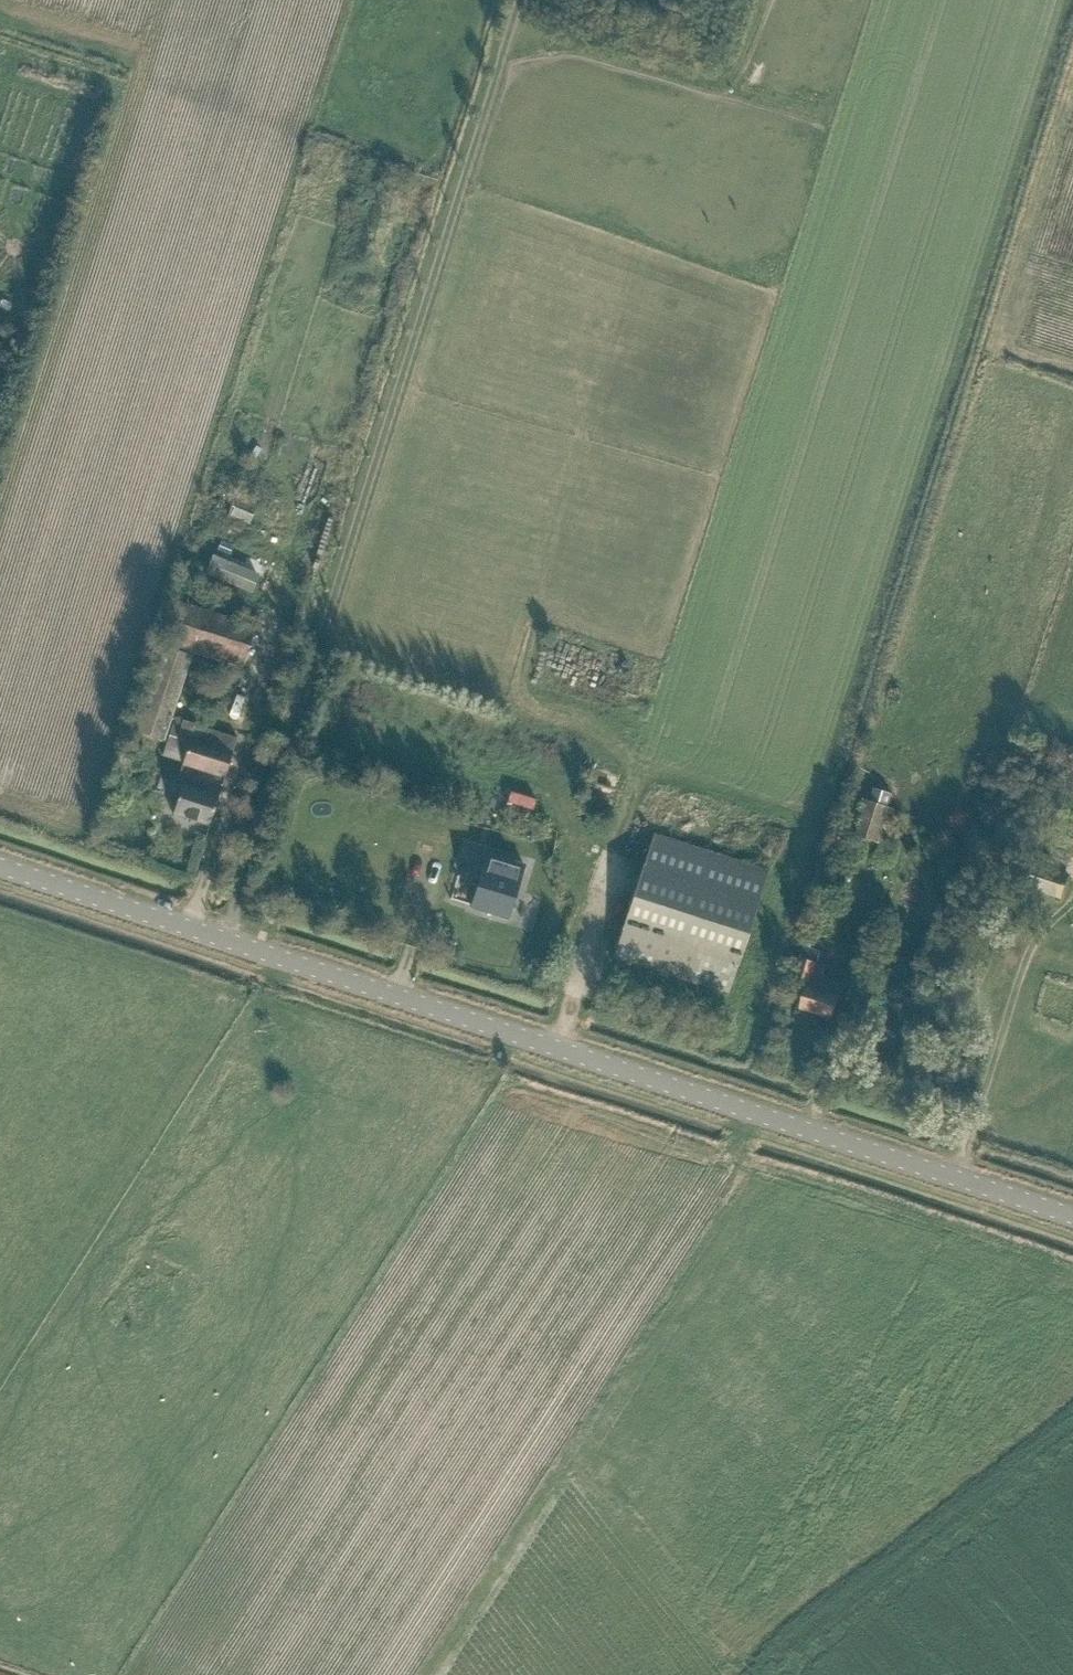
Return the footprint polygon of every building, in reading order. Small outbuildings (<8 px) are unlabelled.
[(235,501),(229,516),(250,524),(256,510),(235,501)] [(242,669),(256,626),(177,600),(162,643),(242,669)] [(163,646),(135,730),(164,740),(192,655),(163,646)] [(175,716),(162,755),(182,762),(181,765),(223,779),(237,738),(175,716)] [(183,782),(172,814),(207,825),(217,793),(183,782)] [(867,800),(856,836),(889,847),(901,811),(889,807),(893,794),(875,788),(871,801),(867,800)] [(653,834),(613,957),(728,994),(767,871),(653,834)] [(1035,856),(1025,887),(1061,898),(1068,874),(1064,873),(1068,861),(1035,850),(1033,855),(1035,856)] [(525,866),(488,854),(471,908),(508,919),(525,866)] [(800,957),(793,980),(807,985),(800,1008),(832,1019),(844,982),(824,976),(827,965),(820,963),(823,952),(805,946),(801,958),(800,957)]
